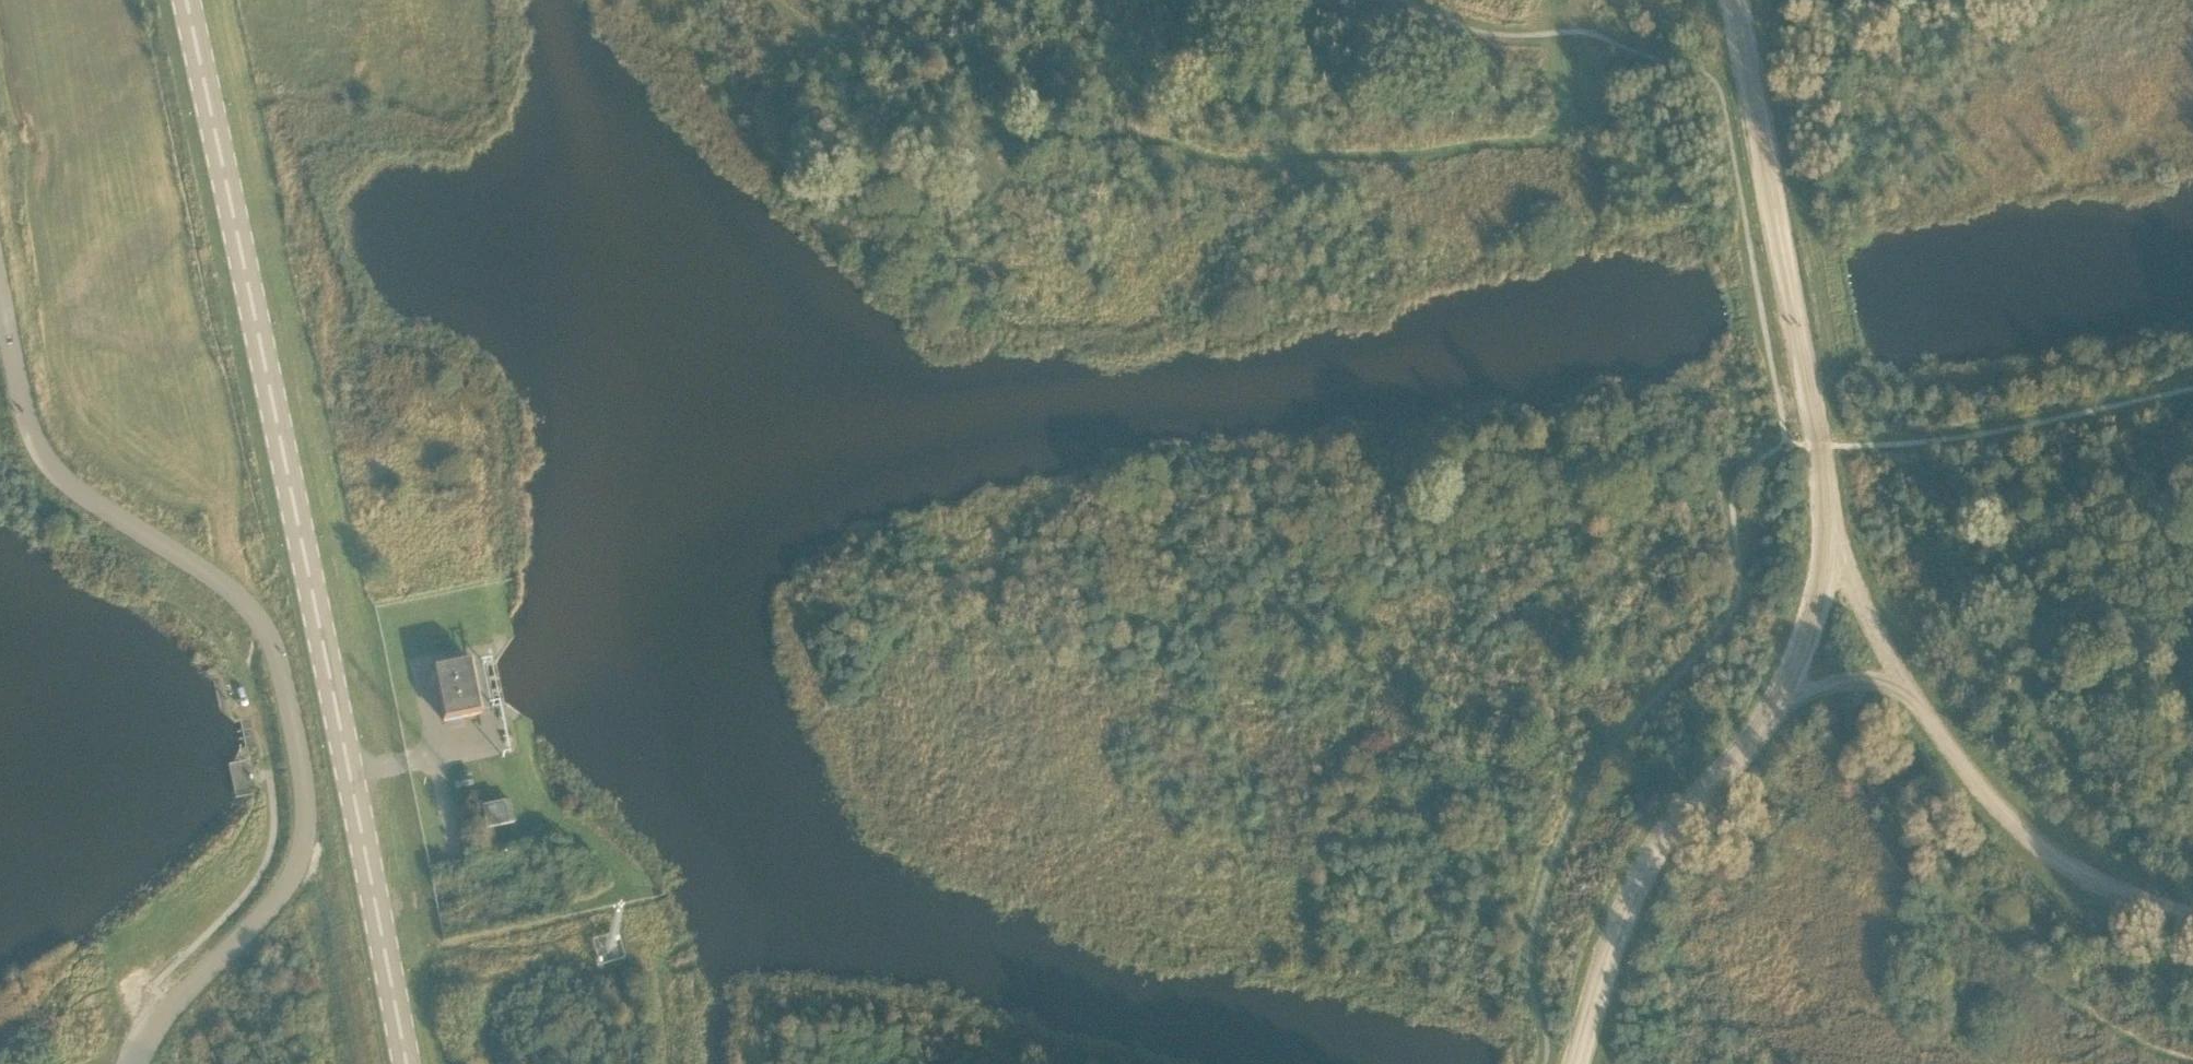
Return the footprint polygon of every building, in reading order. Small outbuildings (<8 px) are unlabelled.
[(443,722),(480,714),(470,660),(432,668),(443,722)] [(458,780),(471,777),(470,770),(457,773),(458,780)] [(517,799),(488,805),(493,829),(522,823),(517,799)]
